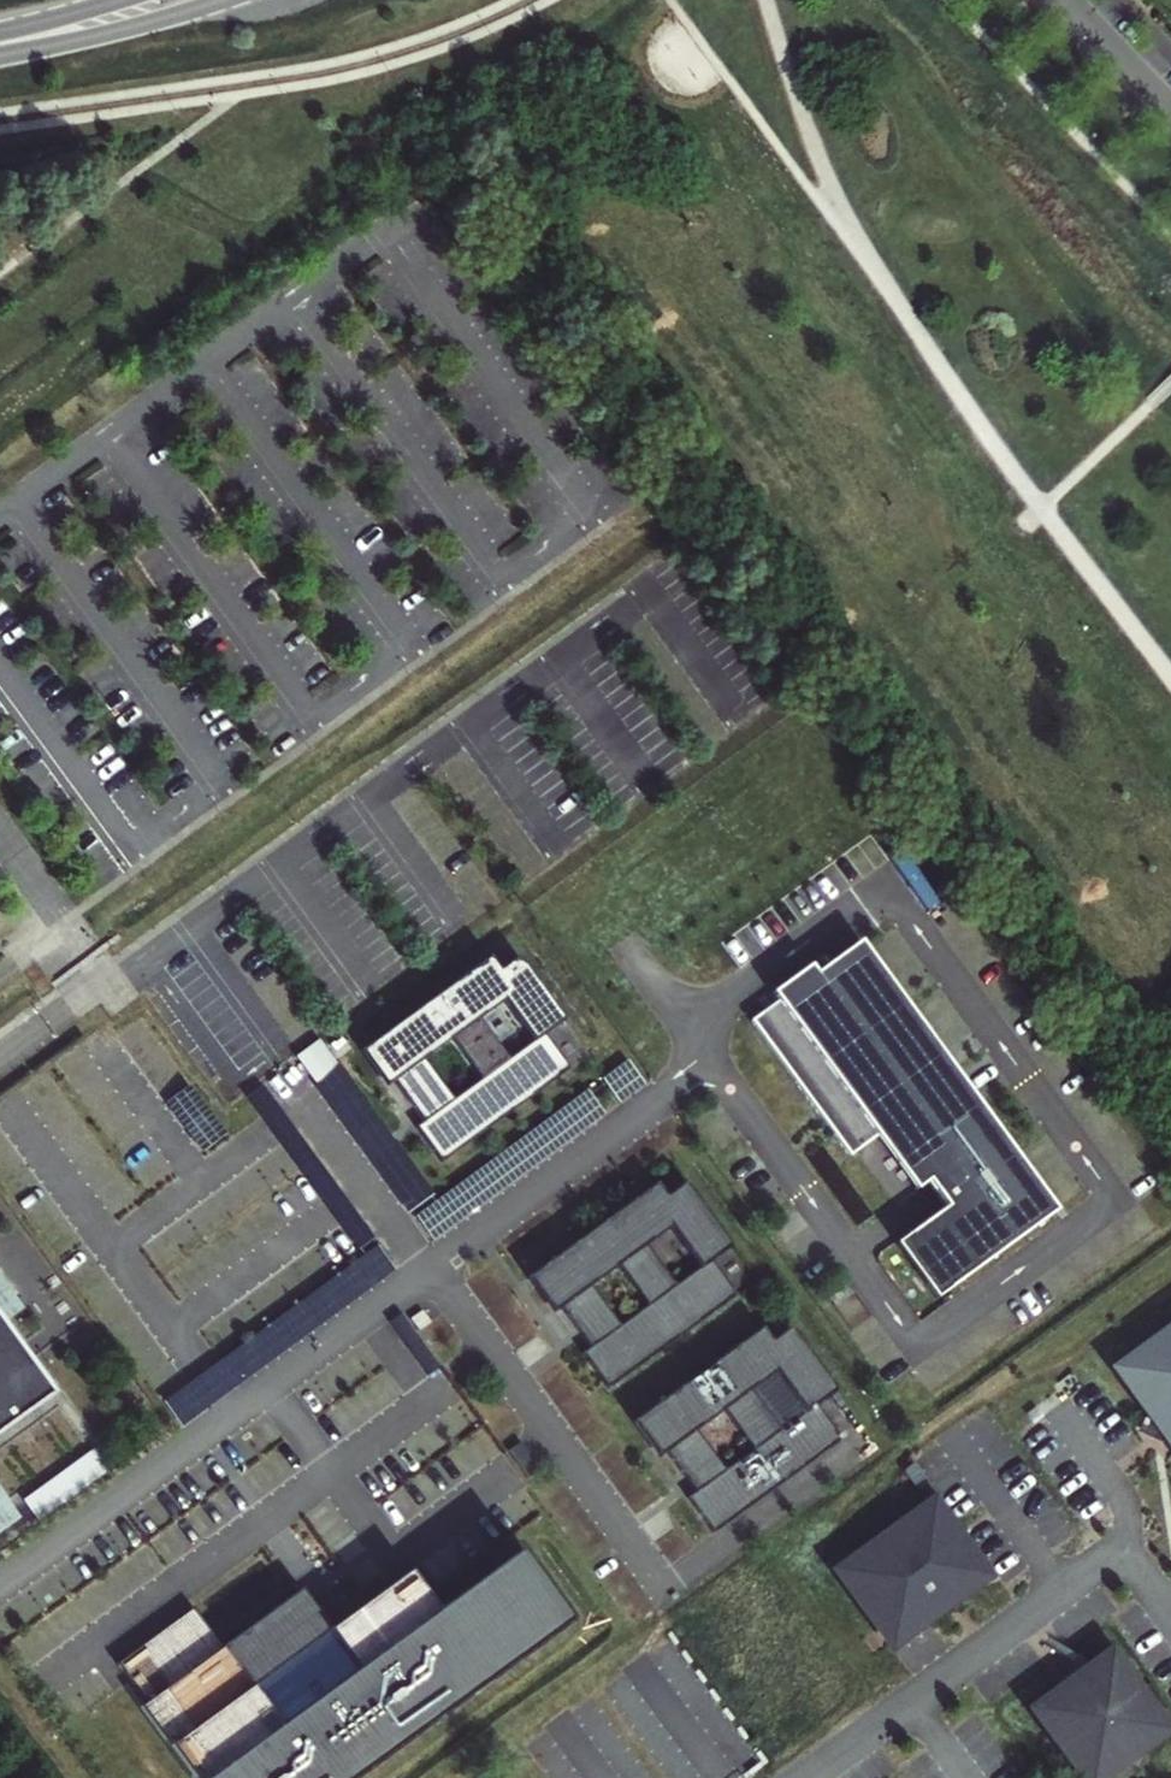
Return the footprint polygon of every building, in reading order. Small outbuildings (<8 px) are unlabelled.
[(1057,1212),(856,937),(815,967),(806,956),(766,987),(773,996),(748,1012),(844,1152),(874,1134),(913,1188),(928,1180),(944,1202),(892,1239),(933,1296),(1057,1212)] [(441,1161),(570,1069),(545,1034),(564,1020),(517,957),(498,970),(488,956),(368,1044),(423,1120),(415,1127),(441,1161)] [(606,1389),(735,1296),(710,1261),(729,1247),(683,1184),(663,1197),(653,1184),(533,1271),(588,1347),(580,1354),(606,1389)] [(0,1328),(0,1435),(51,1398),(0,1328)] [(759,1329),(639,1416),(694,1493),(686,1499),(711,1535),(841,1441),(815,1406),(835,1393),(788,1329),(769,1342),(759,1329)] [(1115,1370),(1170,1448),(1170,1329),(1115,1370)] [(927,1481),(914,1465),(905,1472),(918,1489),(927,1481)] [(979,1582),(923,1507),(835,1572),(891,1647),(932,1617),(959,1597),(979,1582)] [(184,1777),(355,1777),(556,1632),(505,1561),(427,1619),(396,1580),(320,1636),(290,1600),(211,1655),(182,1616),(106,1671),(184,1777)] [(959,1597),(932,1617),(960,1613),(959,1597)] [(1112,1651),(1055,1692),(1034,1708),(1085,1777),(1102,1777),(1169,1729),(1112,1651)]
